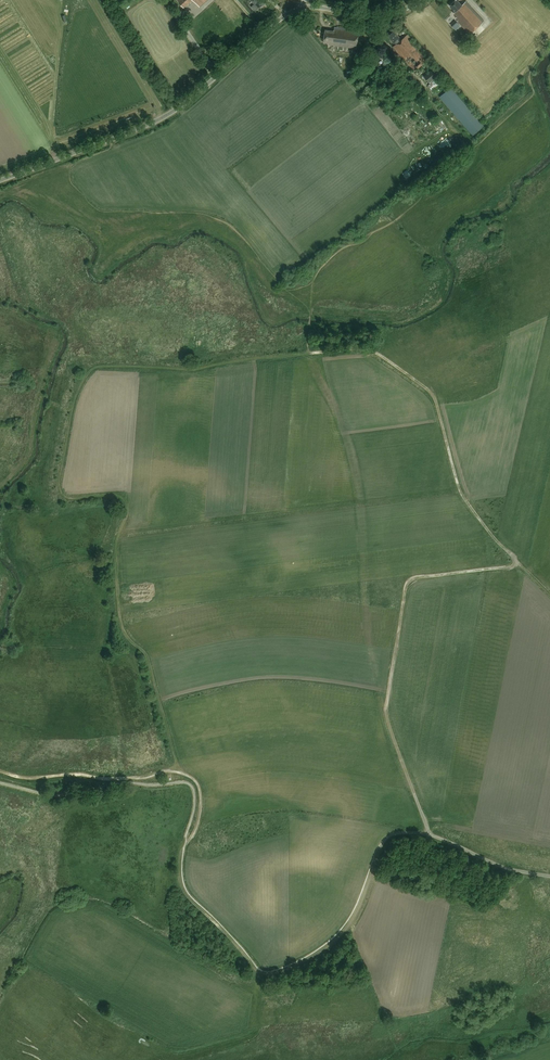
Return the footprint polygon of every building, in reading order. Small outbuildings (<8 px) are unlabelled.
[(251,1),(254,4),(251,7),(255,11),(258,8),(259,8),(260,9),(265,4),(261,0),(252,0),(251,1)] [(483,22),(465,2),(461,6),(456,0),(455,0),(449,6),(455,12),(453,14),(457,17),(456,19),(458,21),(457,22),(470,35),(483,22)] [(356,49),(359,31),(334,27),(333,31),(325,30),(323,42),(327,43),(327,45),(337,47),(337,46),(356,49)] [(413,72),(427,60),(405,36),(401,40),(393,31),(387,36),(390,40),(390,41),(394,46),(392,48),(413,72)] [(429,83),(439,75),(434,68),(424,76),(429,83)] [(432,90),(443,81),(439,76),(428,86),(432,90)] [(451,88),(439,97),(473,136),(484,126),(451,88)]
